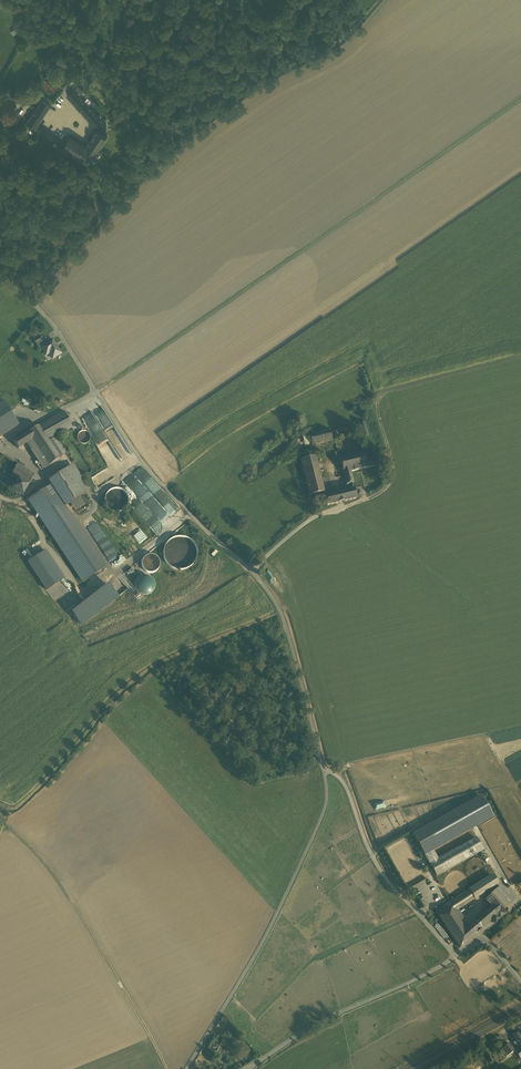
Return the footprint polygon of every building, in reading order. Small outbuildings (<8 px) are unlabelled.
[(44,77),(46,89),(61,86),(58,74),(44,77)] [(67,95),(92,123),(99,117),(79,95),(83,91),(78,86),(67,95)] [(42,99),(35,109),(44,115),(50,105),(46,101),(42,99)] [(41,118),(44,115),(35,109),(33,112),(41,118)] [(26,122),(35,128),(37,124),(41,118),(33,112),(26,122)] [(99,117),(92,123),(94,125),(101,119),(99,117)] [(63,141),(40,126),(38,130),(60,145),(63,141)] [(96,130),(89,142),(85,147),(70,137),(66,143),(63,147),(78,157),(88,164),(98,148),(106,137),(96,130)] [(35,343),(39,349),(40,348),(40,347),(44,345),(40,339),(35,343)] [(49,354),(52,359),(61,354),(52,340),(44,345),(40,347),(40,348),(44,354),(46,353),(49,353),(49,354)] [(3,402),(0,404),(0,437),(18,426),(3,402)] [(82,416),(94,442),(105,437),(98,422),(107,418),(101,407),(82,416)] [(64,412),(38,426),(48,442),(55,438),(73,428),(65,414),(64,412)] [(364,423),(358,424),(359,428),(362,438),(368,437),(364,423)] [(339,433),(355,429),(354,425),(329,431),(330,435),(339,433)] [(18,449),(27,443),(29,442),(32,440),(34,444),(49,466),(60,459),(48,442),(38,426),(13,442),(14,442),(18,448),(18,449)] [(332,441),(330,435),(329,431),(329,430),(309,435),(311,446),(332,441)] [(77,436),(77,439),(78,441),(79,443),(82,444),(84,445),(87,444),(89,442),(90,440),(90,437),(89,435),(88,433),(85,431),(83,431),(80,432),(78,434),(77,436)] [(48,442),(60,459),(66,454),(55,438),(48,442)] [(49,466),(34,444),(31,446),(29,442),(27,443),(44,469),(49,466)] [(347,456),(351,471),(376,465),(374,456),(367,458),(365,459),(363,452),(347,456)] [(339,458),(346,484),(353,482),(351,471),(347,456),(339,458)] [(301,460),(309,496),(324,492),(320,480),(320,477),(315,457),(301,460)] [(28,486),(34,475),(17,465),(10,477),(17,480),(18,479),(28,485),(28,486)] [(66,469),(83,495),(90,491),(73,465),(66,469)] [(48,481),(51,486),(65,507),(69,504),(80,497),(83,495),(66,469),(48,481)] [(11,489),(22,496),(28,486),(28,485),(18,479),(17,480),(11,489)] [(105,568),(65,507),(51,486),(43,491),(43,490),(29,500),(49,530),(83,582),(105,568)] [(105,498),(105,503),(106,507),(110,511),(114,513),(119,513),(123,511),(127,508),(129,503),(129,498),(127,494),(124,491),(119,489),(115,489),(110,490),(107,494),(105,498)] [(354,489),(341,492),(343,502),(356,499),(354,489)] [(326,506),(339,503),(337,493),(324,497),(326,506)] [(80,497),(69,504),(76,510),(85,505),(80,497)] [(172,568),(178,570),(184,570),(189,567),(194,562),(196,556),(196,550),(193,544),(188,539),(182,537),(175,537),(169,541),(165,546),(163,552),(164,558),(167,564),(172,568)] [(64,579),(45,551),(28,563),(46,590),(64,579)] [(149,555),(141,559),(141,565),(144,571),(144,576),(134,580),(135,585),(140,596),(149,596),(156,592),(155,581),(154,578),(154,574),(162,570),(163,570),(163,566),(158,555),(149,555)] [(83,606),(73,612),(81,625),(121,599),(111,583),(81,602),(83,606)] [(461,807),(473,828),(492,817),(480,796),(461,807)] [(412,834),(424,856),(432,851),(473,828),(461,807),(412,834)] [(476,838),(437,860),(429,864),(436,876),(483,850),(476,838)] [(437,860),(432,851),(424,856),(429,864),(437,860)] [(491,875),(469,890),(474,899),(497,884),(491,875)] [(513,902),(500,887),(494,892),(507,907),(513,902)] [(464,930),(459,922),(453,913),(457,911),(458,910),(474,899),(469,890),(447,904),(435,911),(439,916),(439,917),(460,948),(477,933),(469,925),(464,930)] [(496,917),(507,907),(494,892),(485,900),(491,907),(489,909),(496,917)] [(481,929),(496,917),(489,909),(474,922),(481,929)] [(463,919),(457,911),(453,913),(459,922),(463,919)] [(474,922),(469,925),(477,933),(480,930),(481,929),(474,922)] [(520,1048),(520,1039),(517,1034),(513,1036),(517,1042),(519,1046),(520,1048)] [(501,1050),(506,1057),(511,1054),(514,1051),(509,1044),(501,1050)]
